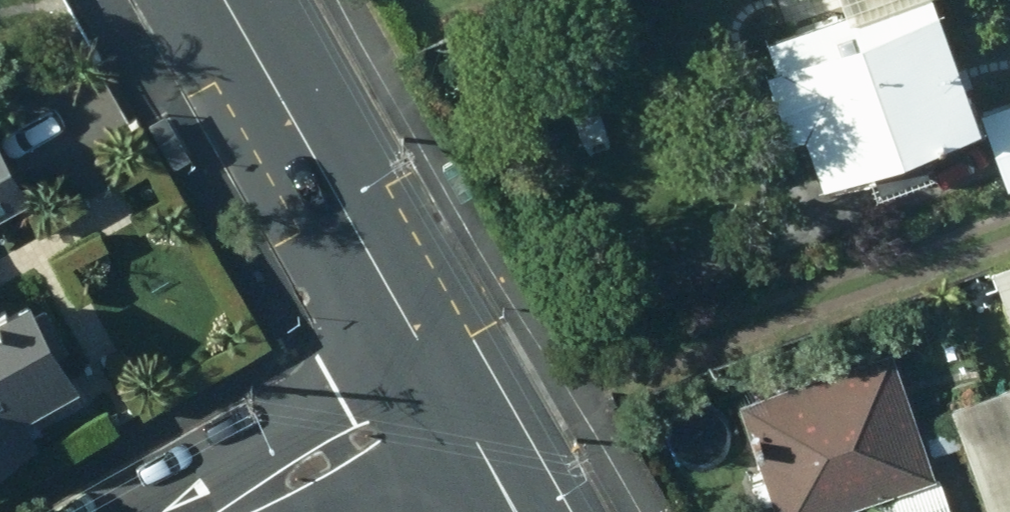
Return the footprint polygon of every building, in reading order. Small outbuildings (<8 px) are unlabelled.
[(979,113),(939,0),(830,0),(767,23),(776,48),(764,53),(809,175),(979,113)] [(188,153),(161,109),(142,121),(169,164),(188,153)] [(988,126),(1006,176),(1009,174),(1009,118),(988,126)] [(0,148),(0,205),(24,191),(0,148)] [(990,270),(1009,327),(1009,263),(990,270)] [(34,431),(22,409),(77,378),(26,287),(0,301),(0,450),(34,431)] [(890,345),(741,392),(780,511),(809,511),(931,472),(890,345)] [(949,407),(987,511),(1007,511),(1009,511),(1009,385),(949,407)] [(949,413),(918,422),(928,452),(959,442),(949,413)] [(873,508),(875,511),(958,511),(944,478),(873,508)]
